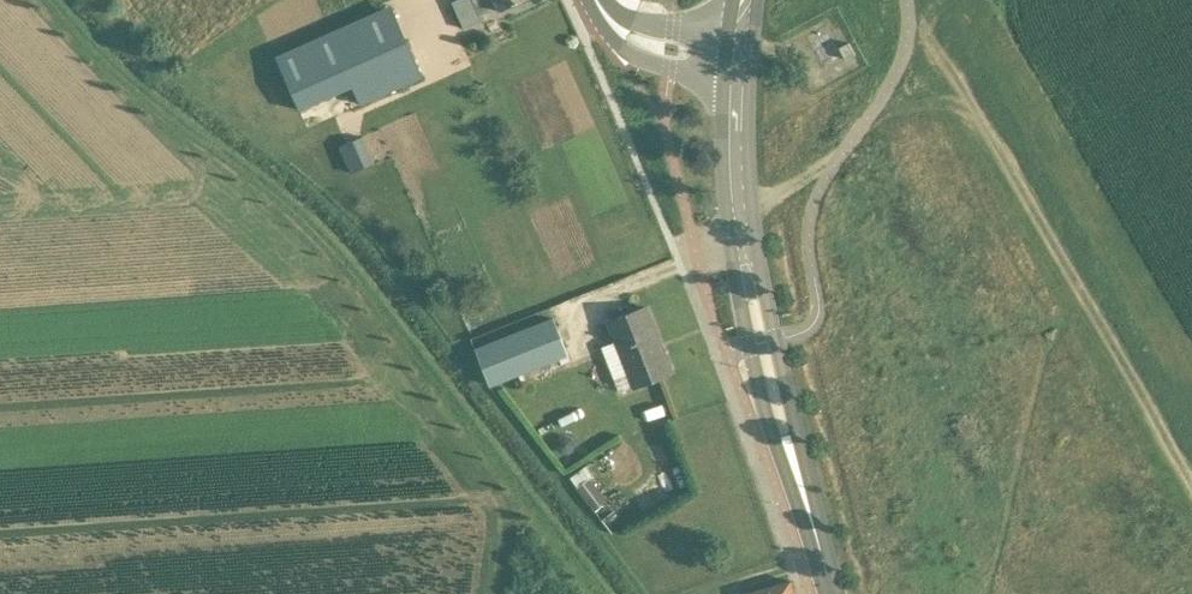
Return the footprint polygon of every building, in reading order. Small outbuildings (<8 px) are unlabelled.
[(452,2),(465,29),(483,20),(481,16),(500,7),(501,10),(522,0),(457,0),(452,2)] [(383,11),(276,59),(301,113),(353,89),(361,106),(424,78),(407,41),(399,45),(383,11)] [(856,54),(850,42),(839,47),(846,60),(856,54)] [(363,136),(341,146),(353,172),(375,163),(363,136)] [(661,343),(646,306),(609,322),(635,387),(672,372),(671,369),(670,370),(660,343),(661,343)] [(553,367),(571,360),(556,319),(477,350),(491,385),(538,367),(551,362),(553,367)] [(577,443),(573,437),(566,434),(559,438),(558,445),(561,450),(568,453),(574,450),(577,443)] [(577,488),(594,510),(608,500),(591,477),(577,488)] [(791,580),(748,592),(748,593),(795,593),(791,580)]
